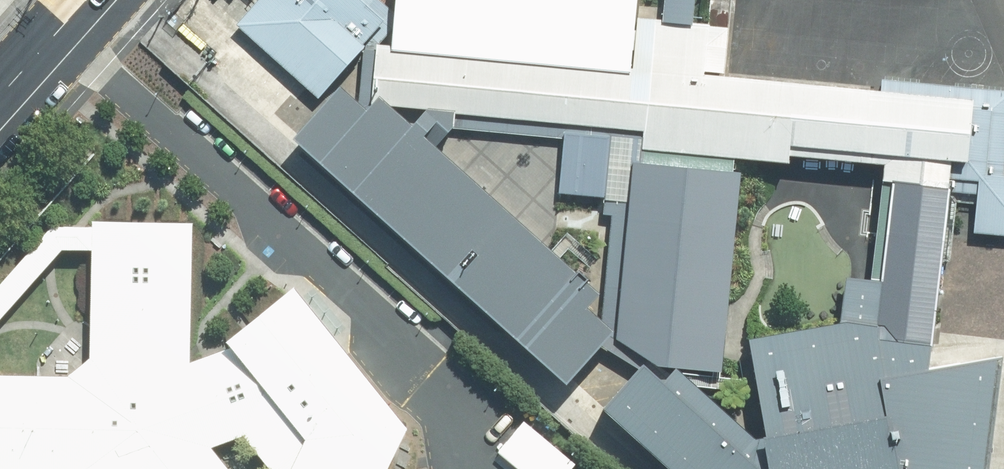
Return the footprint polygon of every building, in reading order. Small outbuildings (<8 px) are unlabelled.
[(320,96),(390,17),(370,0),(257,0),(237,23),(320,96)] [(667,17),(696,20),(698,0),(668,0),(667,17)] [(474,49),(470,111),(647,127),(646,146),(737,155),(793,158),(795,140),(889,149),(956,156),(972,157),(977,94),(883,85),(709,68),(712,22),(696,20),(667,17),(640,15),(635,65),(474,49)] [(346,83),(298,137),(572,379),(620,325),(594,302),(606,288),(440,142),(415,120),(397,104),(470,111),(474,49),(377,40),(372,106),(346,83)] [(951,200),(980,203),(983,171),(1003,173),(1003,87),(884,76),(883,85),(977,94),(972,157),(956,156),(951,200)] [(397,104),(415,120),(440,142),(458,124),(567,136),(568,130),(612,134),(605,195),(604,211),(613,211),(606,288),(622,304),(636,160),(644,161),(646,146),(647,127),(470,111),(397,104)] [(612,134),(568,130),(567,136),(561,191),(605,195),(612,134)] [(723,366),(743,170),(735,169),(737,155),(646,146),(644,161),(636,160),(622,304),(620,325),(619,335),(651,358),(682,361),(723,366)] [(880,322),(888,371),(935,361),(951,200),(956,156),(889,149),(886,178),(897,180),(886,277),(850,274),(844,317),(880,322)] [(983,171),(980,203),(977,231),(1003,233),(1003,173),(983,171)] [(411,419),(298,283),(231,336),(236,342),(194,358),(196,220),(95,218),(94,227),(94,251),(92,356),(71,373),(0,372),(0,468),(234,468),(214,445),(246,433),(275,468),(391,468),(411,419)] [(94,251),(94,227),(51,227),(0,284),(0,320),(62,250),(94,251)] [(749,337),(766,433),(895,408),(888,371),(880,322),(844,317),(749,337)] [(888,371),(895,408),(906,468),(909,468),(993,468),(1003,385),(1003,347),(935,361),(888,371)] [(895,408),(766,433),(760,434),(682,361),(671,375),(651,358),(606,404),(677,468),(909,468),(906,468),(895,408)]
